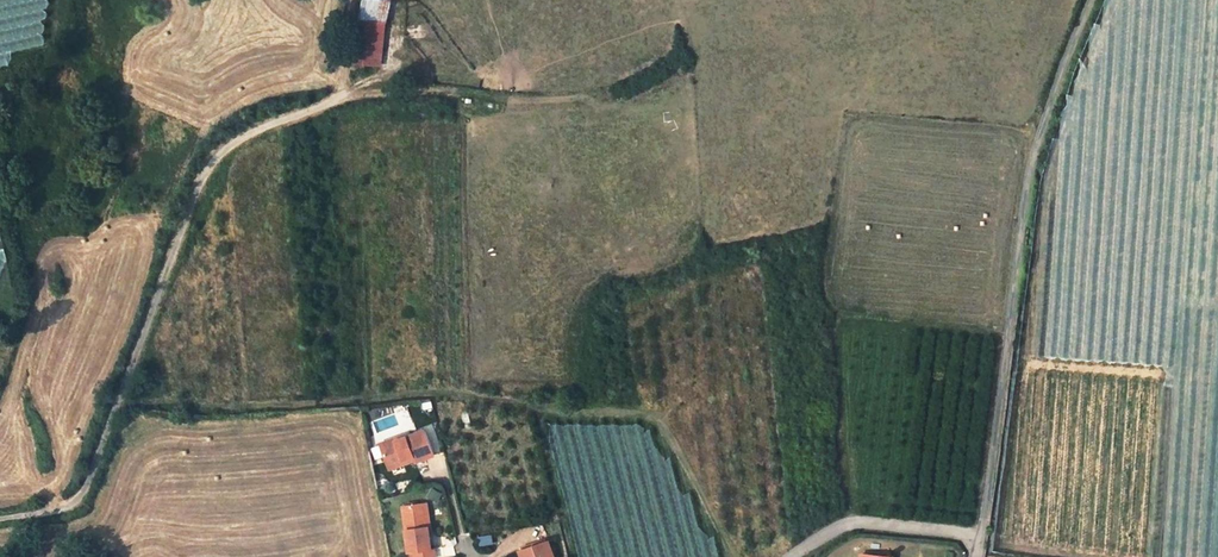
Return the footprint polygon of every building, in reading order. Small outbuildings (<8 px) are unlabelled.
[(368,21),(362,63),(387,67),(394,25),(368,21)] [(403,457),(423,450),(415,425),(385,435),(384,432),(370,437),(378,463),(393,458),(392,453),(401,450),(403,457)] [(418,496),(410,497),(412,522),(416,522),(422,521),(418,496)] [(418,543),(416,522),(412,522),(410,497),(391,498),(395,544),(400,544),(418,543)] [(537,540),(508,549),(511,556),(543,556),(537,540)] [(400,553),(425,552),(425,543),(418,543),(400,544),(400,553)] [(849,548),(848,556),(875,556),(876,551),(849,548)]
